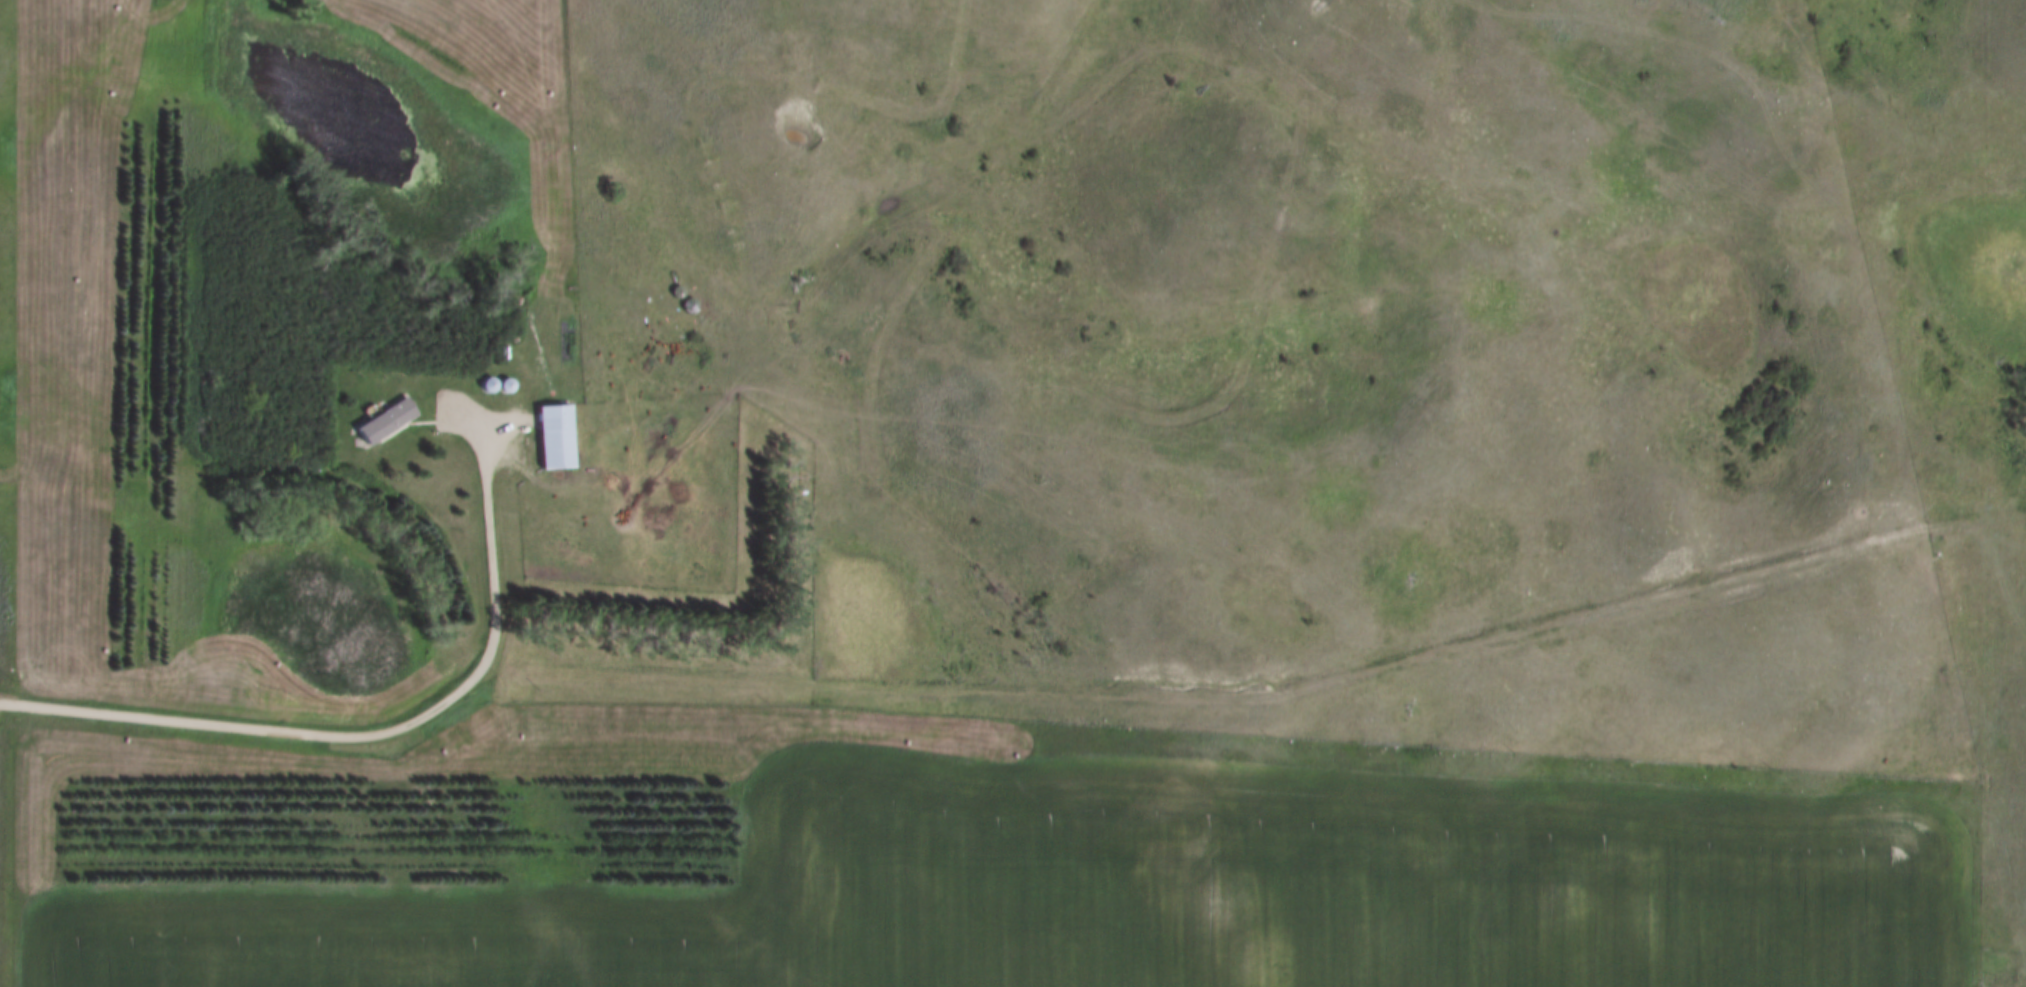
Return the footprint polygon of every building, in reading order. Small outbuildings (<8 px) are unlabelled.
[(352,428),(361,446),(413,418),(404,401),(352,428)] [(537,471),(571,469),(569,406),(535,407),(537,471)]
